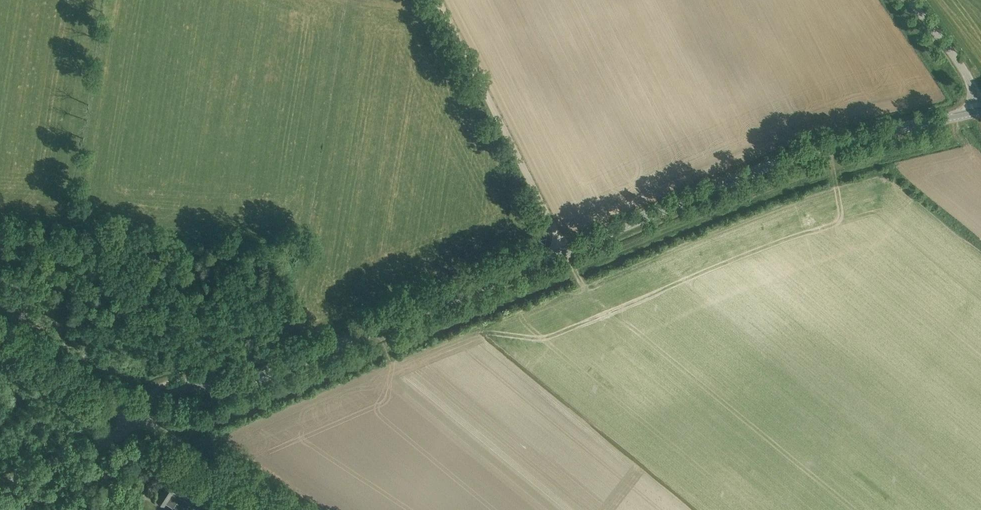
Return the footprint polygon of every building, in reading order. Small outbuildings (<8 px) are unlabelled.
[(141,486),(131,480),(125,488),(135,495),(141,486)] [(167,485),(157,500),(165,505),(166,503),(173,507),(176,502),(184,507),(181,509),(193,509),(196,506),(193,504),(200,493),(184,483),(184,484),(178,493),(176,491),(173,490),(167,485)]
